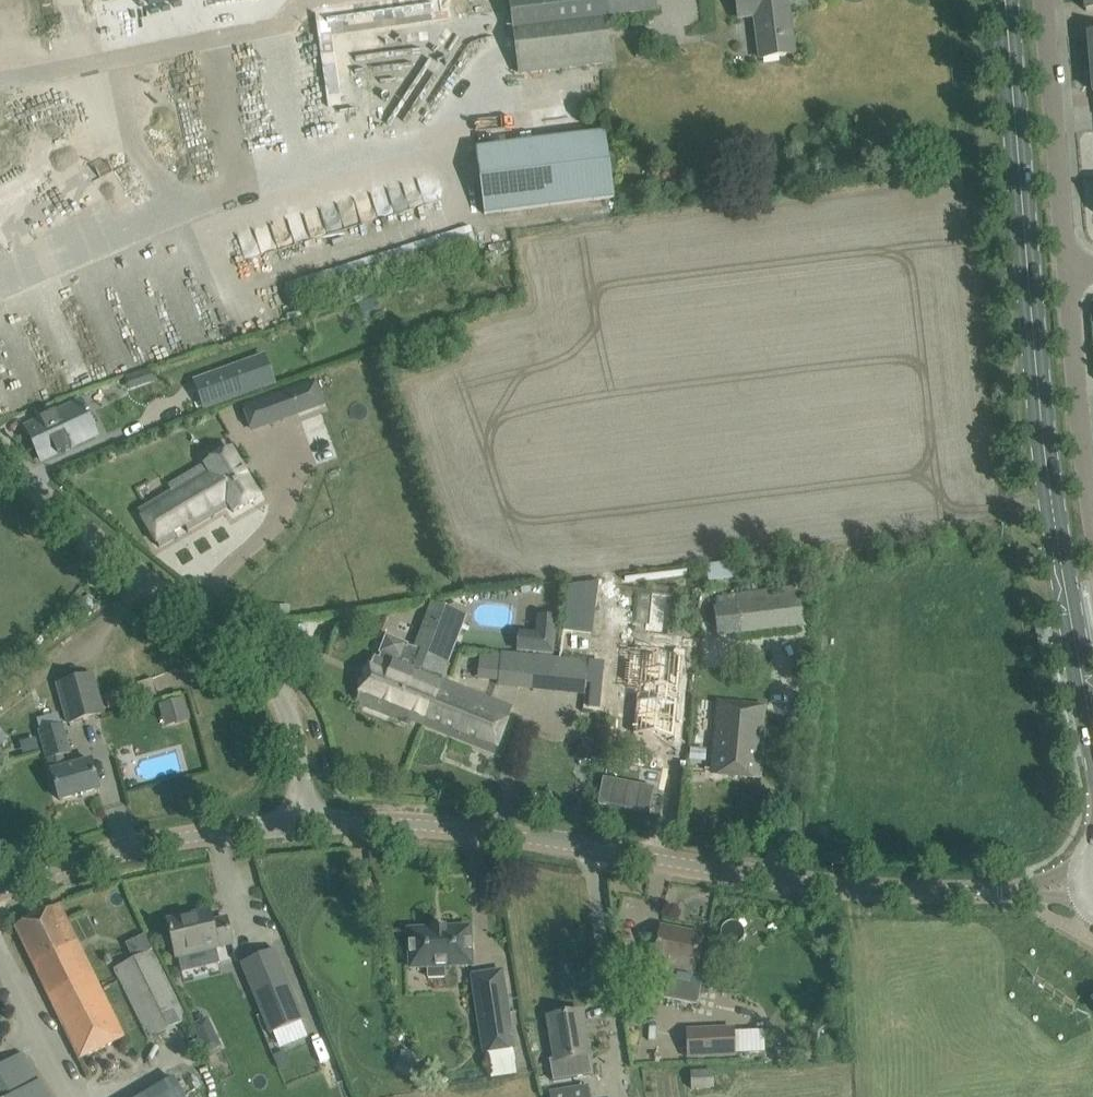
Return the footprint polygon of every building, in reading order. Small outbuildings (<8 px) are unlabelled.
[(519,77),(614,64),(608,19),(659,12),(658,0),(509,0),(519,77)] [(740,19),(757,17),(762,59),(794,55),(788,10),(786,11),(784,0),(787,0),(738,0),(740,19)] [(610,132),(480,149),(488,214),(618,197),(610,132)] [(233,373),(198,386),(206,408),(274,383),(265,357),(231,369),(233,373)] [(314,380),(290,389),(298,413),(323,404),(314,380)] [(262,399),(244,406),(251,426),(270,419),(262,399)] [(26,427),(43,461),(97,435),(81,401),(26,427)] [(188,530),(233,504),(236,510),(262,495),(234,448),(209,462),(213,468),(139,513),(158,547),(176,537),(173,532),(185,525),(188,530)] [(580,599),(593,600),(594,587),(567,584),(563,624),(577,625),(580,599)] [(701,635),(714,634),(715,637),(803,628),(799,590),(698,601),(701,635)] [(375,657),(358,699),(423,725),(495,753),(511,710),(443,682),(469,619),(433,604),(416,650),(388,639),(380,659),(375,657)] [(557,623),(540,621),(538,639),(521,637),(519,655),(554,658),(557,623)] [(638,664),(589,661),(586,686),(639,692),(635,735),(675,739),(684,656),(640,652),(638,664)] [(519,655),(502,653),(500,678),(557,684),(560,658),(554,658),(519,655)] [(93,675),(58,684),(69,724),(104,714),(93,675)] [(165,728),(190,721),(184,699),(159,705),(165,728)] [(720,708),(714,774),(758,778),(764,712),(720,708)] [(60,800),(100,789),(92,761),(68,768),(64,756),(71,754),(63,724),(40,730),(54,779),(60,800)] [(0,728),(0,745),(8,739),(0,728)] [(595,749),(594,755),(598,759),(604,760),(609,757),(609,751),(606,746),(600,745),(595,749)] [(599,790),(595,816),(647,824),(651,798),(599,790)] [(15,927),(20,937),(68,1037),(77,1057),(78,1056),(80,1060),(126,1039),(124,1032),(69,925),(60,905),(15,927)] [(210,913),(169,922),(177,956),(233,943),(227,919),(226,920),(227,925),(213,928),(210,913)] [(436,927),(433,927),(433,929),(409,931),(411,968),(428,967),(429,978),(446,977),(445,966),(472,965),(471,928),(446,929),(446,927),(444,927),(444,929),(436,930),(436,927)] [(694,972),(701,936),(662,928),(655,965),(669,967),(663,998),(697,1004),(702,978),(693,977),(694,972)] [(152,950),(134,959),(115,968),(150,1039),(187,1021),(152,950)] [(275,950),(241,964),(271,1033),(304,1019),(275,950)] [(474,976),(478,1001),(486,1053),(514,1049),(502,971),(474,976)] [(589,1057),(582,1013),(549,1018),(557,1063),(589,1057)] [(222,1046),(208,1017),(192,1025),(206,1053),(222,1046)] [(688,1032),(689,1057),(735,1055),(734,1030),(688,1032)] [(289,1064),(284,1051),(273,1056),(279,1069),(289,1064)] [(22,1053),(0,1067),(0,1096),(48,1096),(22,1053)] [(397,1074),(412,1078),(417,1056),(401,1053),(397,1074)] [(691,1090),(713,1089),(713,1071),(690,1071),(691,1090)] [(174,1081),(146,1096),(183,1096),(174,1081)] [(589,1087),(550,1093),(550,1096),(591,1096),(589,1087)]
